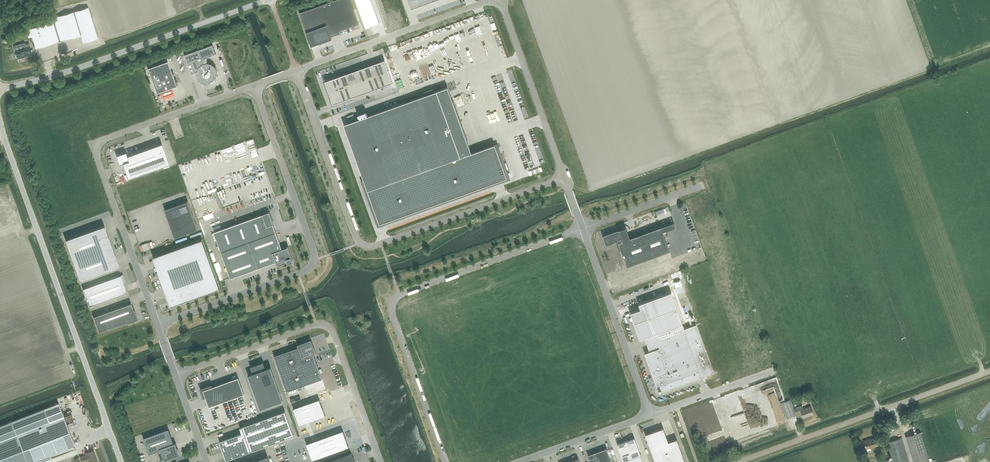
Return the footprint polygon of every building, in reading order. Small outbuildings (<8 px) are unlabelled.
[(299,13),(306,32),(311,46),(332,39),(330,34),(359,24),(350,0),(335,0),(299,13)] [(365,28),(379,23),(371,0),(355,0),(365,28)] [(412,9),(436,0),(409,0),(412,9)] [(97,38),(95,30),(88,7),(57,16),(58,20),(30,29),(35,48),(81,35),(83,42),(97,38)] [(21,56),(32,53),(30,45),(27,46),(26,43),(14,46),(16,53),(15,55),(16,57),(17,57),(18,59),(22,58),(21,56)] [(212,44),(184,54),(191,73),(197,71),(198,76),(197,76),(198,78),(200,80),(201,81),(203,82),(206,83),(208,83),(210,82),(210,83),(212,83),(211,81),(212,80),(213,79),(214,78),(216,79),(217,78),(216,77),(216,76),(217,75),(217,73),(217,71),(216,68),(215,67),(213,65),(211,64),(209,63),(207,63),(207,57),(216,54),(212,44)] [(167,61),(147,67),(157,93),(176,87),(167,61)] [(382,61),(376,63),(380,74),(387,72),(382,61)] [(376,63),(369,66),(373,77),(375,76),(380,74),(376,63)] [(369,66),(361,69),(365,80),(370,78),(373,77),(369,66)] [(361,69),(354,71),(358,82),(360,81),(365,80),(361,69)] [(354,71),(347,74),(351,85),(355,83),(358,82),(354,71)] [(387,72),(380,74),(384,85),(391,83),(387,72)] [(347,74),(340,76),(344,87),(350,85),(351,85),(347,74)] [(380,74),(375,76),(379,87),(384,85),(380,74)] [(340,76),(333,79),(337,90),(344,88),(344,87),(340,76)] [(373,77),(370,78),(374,89),(379,87),(375,76),(373,77)] [(370,78),(365,80),(369,91),(374,89),(370,78)] [(333,79),(326,81),(330,92),(337,90),(333,79)] [(365,80),(360,81),(365,93),(369,91),(365,80)] [(358,82),(355,83),(360,95),(365,93),(360,81),(358,82)] [(351,85),(350,85),(355,97),(360,95),(355,83),(351,85)] [(344,87),(344,88),(348,99),(355,97),(350,85),(344,87)] [(337,90),(341,102),(348,100),(348,99),(344,88),(337,90)] [(447,89),(345,127),(379,223),(505,177),(494,145),(471,153),(447,89)] [(337,90),(330,92),(335,104),(341,102),(337,90)] [(121,155),(117,157),(119,164),(123,163),(128,178),(169,163),(161,143),(127,155),(126,152),(120,154),(121,155)] [(188,201),(164,209),(175,237),(198,229),(188,201)] [(262,214),(214,232),(230,278),(231,278),(276,261),(278,267),(293,261),(287,246),(282,248),(273,224),(269,211),(262,214)] [(104,225),(65,239),(80,280),(119,266),(104,225)] [(623,228),(602,235),(606,245),(616,241),(616,243),(618,242),(626,266),(669,251),(671,255),(680,252),(672,228),(662,231),(660,227),(627,239),(623,228)] [(201,239),(153,257),(154,261),(157,267),(160,276),(169,301),(169,302),(174,304),(175,304),(195,297),(220,288),(202,239),(201,239)] [(122,275),(83,289),(89,306),(127,292),(124,284),(125,282),(122,275)] [(684,290),(680,280),(674,282),(678,292),(684,290)] [(640,309),(630,312),(639,339),(646,336),(651,350),(644,353),(657,388),(660,387),(662,388),(662,391),(673,387),(673,386),(712,372),(696,325),(684,329),(671,292),(638,303),(640,309)] [(98,315),(93,316),(99,332),(126,322),(127,323),(127,322),(136,318),(134,310),(135,310),(134,309),(133,310),(131,303),(118,308),(112,310),(104,313),(98,315)] [(300,346),(275,355),(287,390),(320,378),(312,352),(315,351),(312,341),(311,339),(299,344),(300,345),(300,346)] [(254,372),(248,374),(260,408),(283,400),(271,366),(265,368),(263,363),(258,365),(258,364),(257,365),(252,367),(254,372)] [(213,384),(201,388),(204,397),(205,396),(209,406),(245,393),(239,377),(214,386),(213,384)] [(319,398),(293,408),(299,425),(325,415),(319,398)] [(786,418),(796,415),(791,399),(781,403),(786,418)] [(0,425),(0,461),(44,461),(52,459),(51,459),(51,458),(50,454),(75,445),(58,402),(10,421),(0,425)] [(803,409),(802,405),(796,407),(797,411),(800,410),(803,418),(813,414),(810,406),(803,409)] [(244,432),(220,441),(224,453),(225,458),(226,460),(273,443),(294,435),(285,411),(242,426),(244,432)] [(645,434),(655,461),(685,461),(677,439),(668,442),(663,427),(645,434)] [(342,429),(306,442),(312,459),(349,446),(342,429)] [(168,430),(144,438),(150,453),(161,448),(165,459),(179,454),(175,443),(173,444),(168,430)] [(929,461),(920,432),(906,437),(914,461),(924,461),(929,461)] [(866,449),(878,446),(875,437),(865,441),(864,442),(866,449)] [(617,444),(624,461),(643,461),(634,438),(617,444)] [(883,461),(884,461),(909,461),(902,438),(887,442),(892,458),(883,461)] [(93,450),(86,453),(87,456),(84,457),(84,456),(80,457),(82,461),(85,461),(88,461),(89,461),(98,461),(93,450)] [(590,456),(592,461),(612,461),(609,456),(607,450),(590,456)] [(326,461),(354,461),(351,453),(326,461)]
